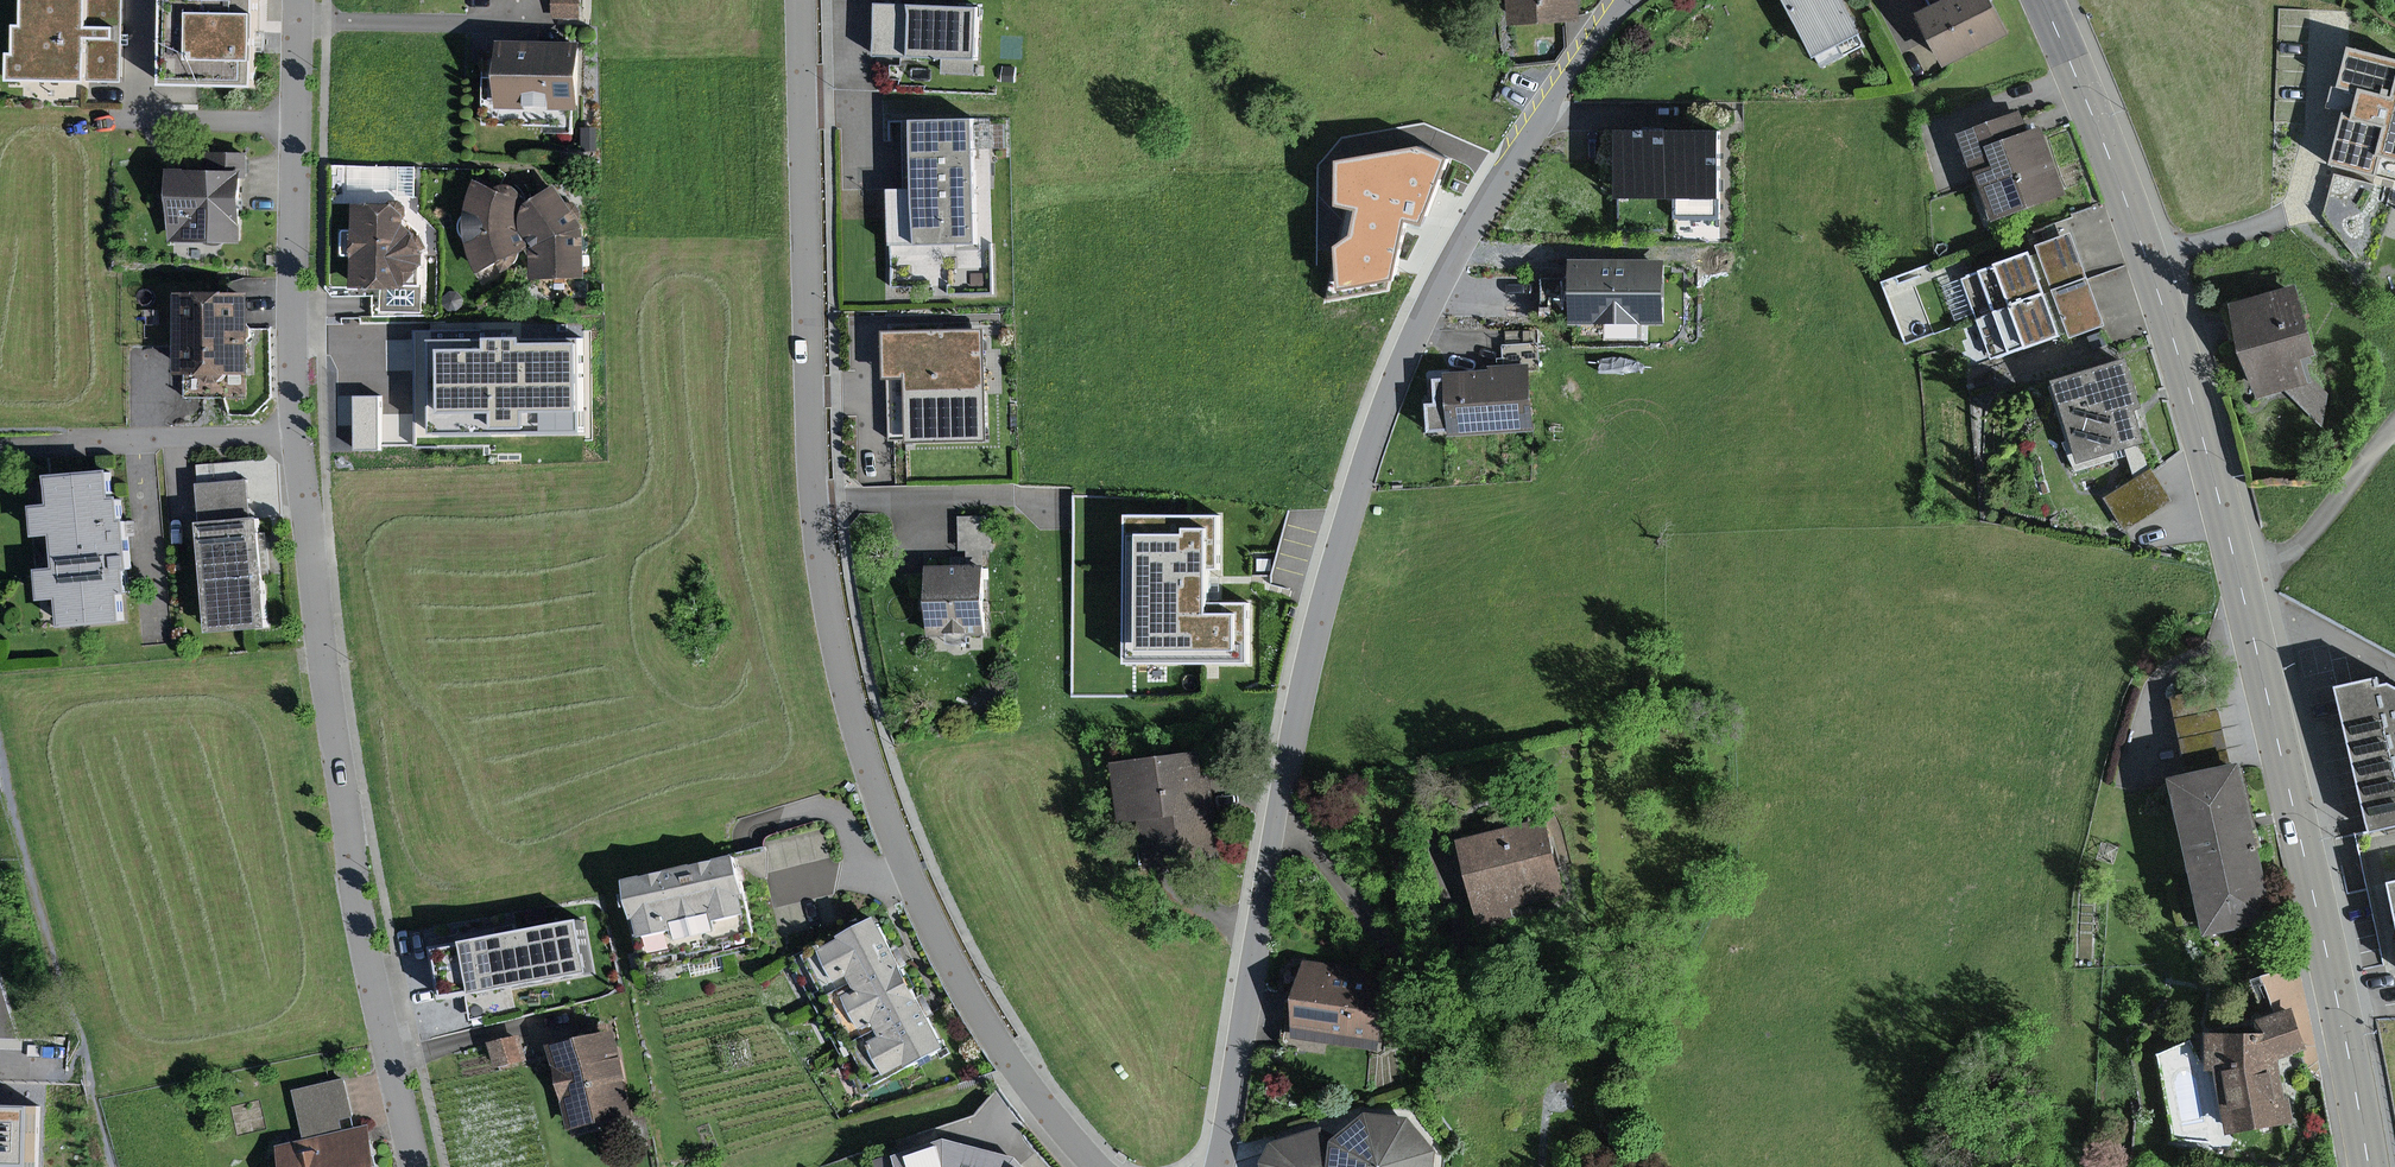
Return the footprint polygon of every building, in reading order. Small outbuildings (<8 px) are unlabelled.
[(15,80),(124,83),(127,0),(31,0),(15,80)] [(173,84),(260,86),(263,0),(175,0),(173,84)] [(561,13),(591,14),(591,0),(561,0),(561,13)] [(1588,0),(1519,0),(1519,21),(1589,19),(1588,0)] [(1858,0),(1798,0),(1825,55),(1874,31),(1858,0)] [(2017,34),(2001,0),(1938,0),(1939,1),(1928,7),(1956,63),(2017,34)] [(990,5),(924,1),(921,50),(987,53),(990,5)] [(590,36),(513,34),(512,96),(588,98),(590,36)] [(2368,42),(2357,83),(2346,80),(2340,102),(2359,108),(2346,158),(2391,170),(2394,154),(2394,49),(2368,42)] [(489,94),(500,94),(500,59),(489,59),(489,94)] [(2036,111),(1974,131),(2000,209),(2025,201),(2029,211),(2081,191),(2055,122),(2041,127),(2036,111)] [(989,239),(986,112),(919,114),(923,241),(989,239)] [(1736,125),(1631,126),(1632,194),(1736,193),(1736,125)] [(1420,227),(1445,158),(1415,147),(1334,162),(1334,207),(1354,210),(1349,236),(1332,247),(1336,290),(1392,281),(1404,222),(1420,227)] [(216,149),(217,164),(174,164),(175,239),(252,238),(251,174),(255,174),(255,148),(216,149)] [(475,239),(489,267),(533,244),(540,234),(529,217),(541,197),(521,170),(487,175),(474,212),(475,239)] [(541,197),(529,217),(540,234),(543,243),(539,244),(543,273),(595,271),(596,223),(595,223),(596,222),(565,181),(541,197)] [(405,199),(362,198),(360,284),(394,285),(414,285),(433,261),(435,244),(405,199)] [(1971,273),(1986,316),(2096,277),(2082,233),(1971,273)] [(1578,320),(1670,321),(1671,255),(1579,255),(1579,275),(1548,275),(1547,311),(1578,312),(1578,320)] [(414,285),(394,285),(393,306),(431,309),(433,261),(414,285)] [(1923,268),(1890,279),(1911,343),(1944,332),(1923,268)] [(2322,378),(2315,356),(2335,350),(2310,275),(2243,296),(2274,393),(2322,378)] [(2112,320),(2096,277),(1986,316),(2001,359),(2112,320)] [(243,398),(245,298),(189,297),(187,397),(243,398)] [(1001,437),(998,322),(896,324),(898,440),(1001,437)] [(1513,341),(1515,366),(1457,371),(1462,430),(1543,423),(1539,365),(1555,363),(1553,338),(1513,341)] [(577,339),(426,341),(427,432),(578,430),(577,339)] [(2156,405),(2140,354),(2069,377),(2096,459),(2160,439),(2150,408),(2156,405)] [(132,620),(130,595),(142,594),(135,516),(129,516),(127,493),(121,494),(119,468),(58,473),(61,501),(41,502),(44,533),(63,531),(66,565),(49,567),(51,597),(69,596),(71,625),(132,620)] [(256,475),(206,480),(209,511),(259,507),(257,492),(256,475)] [(1265,594),(1235,594),(1235,507),(1134,507),(1134,662),(1265,661),(1265,594)] [(1002,513),(969,511),(967,541),(1000,543),(1002,513)] [(269,513),(209,518),(219,633),(279,628),(269,513)] [(996,560),(939,562),(942,628),(999,626),(996,560)] [(2125,716),(2138,718),(2142,680),(2129,679),(2125,716)] [(2335,697),(2366,841),(2394,835),(2394,693),(2389,690),(2380,694),(2379,687),(2335,697)] [(1154,864),(1231,855),(1222,778),(1213,779),(1209,741),(1122,751),(1131,827),(1149,824),(1154,864)] [(2288,918),(2253,758),(2244,760),(2202,768),(2186,772),(2222,932),(2288,918)] [(1556,814),(1475,834),(1495,912),(1576,891),(1556,814)] [(744,854),(639,878),(655,948),(760,924),(744,854)] [(837,859),(773,865),(776,897),(840,892),(837,859)] [(2381,887),(2394,946),(2394,884),(2381,887)] [(957,1043),(885,913),(818,950),(890,1080),(957,1043)] [(595,917),(476,938),(485,987),(604,965),(595,917)] [(1396,968),(1309,956),(1299,1037),(1385,1049),(1396,968)] [(2317,1045),(2303,1008),(2272,1019),(2277,1032),(2220,1031),(2219,1069),(2223,1069),(2243,1134),(2303,1116),(2285,1057),(2286,1057),(2317,1045)] [(621,1029),(558,1044),(580,1136),(643,1121),(621,1029)] [(537,1031),(499,1039),(504,1063),(542,1054),(537,1031)] [(377,1120),(362,1124),(352,1075),(303,1086),(314,1136),(286,1143),(292,1166),(389,1166),(377,1120)] [(0,1106),(0,1166),(44,1166),(47,1108),(0,1106)] [(1351,1132),(1333,1124),(1285,1141),(1274,1165),(1275,1166),(1449,1166),(1452,1146),(1419,1113),(1376,1111),(1351,1132)] [(904,1151),(911,1166),(1040,1166),(1027,1151),(956,1133),(904,1151)]
